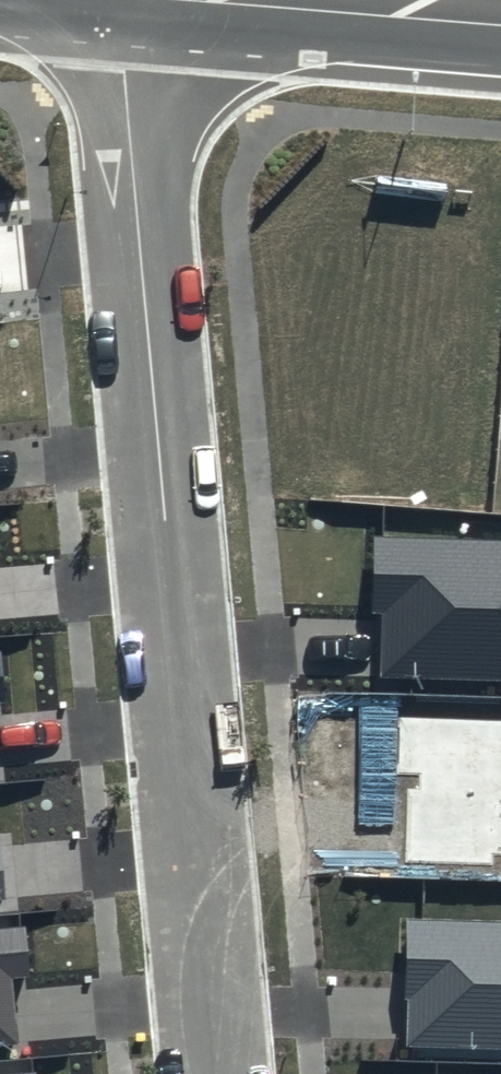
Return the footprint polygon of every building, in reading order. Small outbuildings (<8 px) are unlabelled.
[(372,536),(370,613),(379,613),(378,679),(500,682),(500,539),(372,536)] [(398,717),(395,774),(419,775),(419,788),(406,787),(404,861),(495,865),(496,852),(500,853),(500,721),(398,717)] [(407,920),(404,1048),(500,1050),(500,923),(407,920)] [(0,927),(0,1044),(18,1042),(11,980),(31,978),(26,925),(0,927)]
